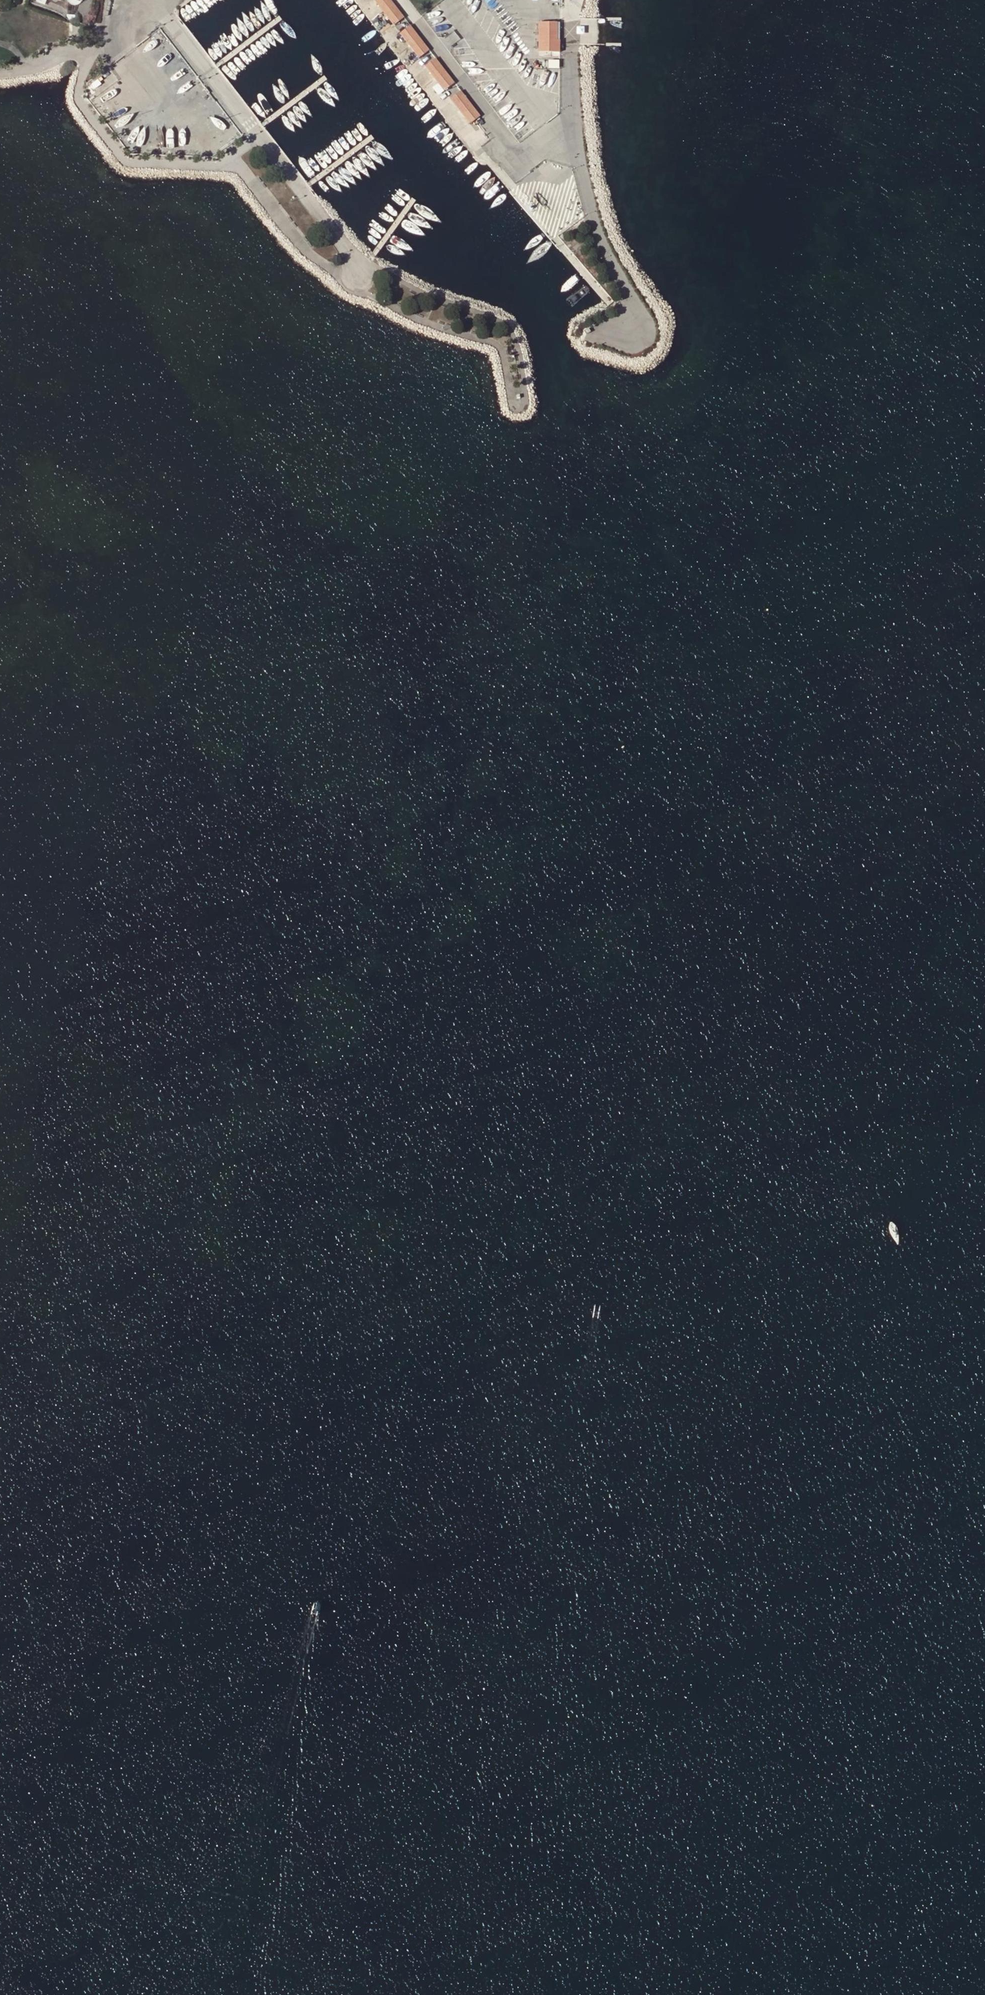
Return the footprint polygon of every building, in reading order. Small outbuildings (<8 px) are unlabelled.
[(388,0),(375,0),(394,25),(402,18),(388,0)] [(402,18),(404,17),(391,0),(388,0),(402,18)] [(539,52),(560,52),(560,40),(557,40),(557,22),(539,22),(539,52)] [(408,26),(428,51),(430,50),(410,25),(408,26)] [(420,57),(428,51),(408,26),(401,33),(420,57)] [(436,58),(434,59),(453,84),(455,82),(436,58)] [(453,84),(434,59),(426,65),(445,90),(453,84)] [(461,90),(459,92),(479,117),(481,115),(461,90)] [(479,117),(459,92),(451,98),(471,123),(475,120),(479,117)]
